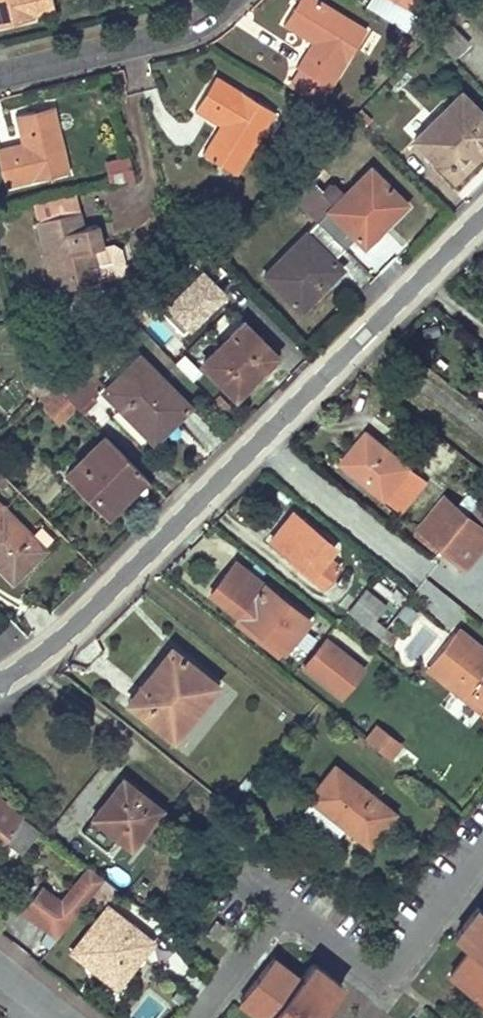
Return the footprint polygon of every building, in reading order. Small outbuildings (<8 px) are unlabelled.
[(15,19),(14,15),(30,12),(52,6),(51,0),(0,0),(0,23),(15,19)] [(297,67),(327,84),(349,48),(352,50),(365,30),(316,0),(303,0),(299,6),(295,3),(284,22),(313,40),(297,67)] [(394,0),(370,0),(369,3),(397,21),(406,7),(394,0)] [(467,42),(444,18),(429,34),(452,57),(467,42)] [(272,109),(216,74),(197,107),(221,122),(204,150),(220,161),(222,157),(237,168),(272,109)] [(461,92),(413,138),(427,153),(431,147),(453,169),(480,143),(482,147),(482,146),(482,115),(461,92)] [(53,110),(37,114),(38,119),(54,115),(53,110)] [(67,171),(54,115),(38,119),(37,114),(19,117),(23,142),(0,148),(0,154),(6,182),(31,177),(32,179),(67,171)] [(453,169),(431,147),(427,153),(451,177),(482,147),(480,143),(453,169)] [(110,184),(134,177),(127,153),(103,160),(110,184)] [(304,159),(279,184),(314,219),(343,247),(355,235),(363,244),(375,232),(372,229),(401,199),(365,163),(342,192),(317,191),(307,180),(317,170),(304,159)] [(372,229),(375,232),(405,203),(401,199),(372,229)] [(53,289),(102,279),(109,277),(122,274),(126,265),(121,246),(113,241),(102,244),(97,222),(85,225),(81,209),(38,218),(53,289)] [(314,219),(262,274),(296,307),(326,276),(329,280),(341,267),(332,258),(343,247),(314,219)] [(183,335),(227,290),(200,264),(156,309),(183,335)] [(326,276),(296,307),(300,311),(329,280),(326,276)] [(242,321),(201,361),(234,394),(263,366),(258,362),(270,350),(242,321)] [(275,355),(270,350),(258,362),(263,366),(275,355)] [(188,406),(138,354),(103,389),(149,437),(170,417),(173,420),(188,406)] [(85,367),(61,391),(76,406),(83,412),(96,398),(92,394),(102,384),(94,377),(85,367)] [(61,391),(43,408),(53,418),(58,412),(64,418),(76,406),(61,391)] [(58,412),(53,418),(58,424),(64,418),(58,412)] [(170,417),(149,437),(152,440),(173,420),(170,417)] [(411,465),(369,430),(339,467),(365,489),(370,483),(385,497),(407,471),(411,465)] [(144,475),(105,435),(65,474),(99,510),(113,496),(119,500),(144,475)] [(420,482),(407,471),(385,497),(400,508),(420,482)] [(420,523),(469,566),(482,548),(482,542),(464,524),(470,513),(446,493),(420,523)] [(113,496),(99,510),(104,515),(119,500),(113,496)] [(473,515),(482,519),(482,501),(480,500),(473,515)] [(0,501),(0,568),(13,580),(46,548),(0,501)] [(334,545),(292,512),(271,538),(297,561),(296,563),(321,584),(337,565),(327,555),(334,545)] [(482,542),(482,524),(470,513),(464,524),(482,542)] [(214,595),(283,651),(308,619),(235,561),(224,574),(228,577),(214,595)] [(228,577),(224,574),(210,592),(214,595),(228,577)] [(385,605),(364,587),(348,608),(369,626),(375,617),(385,605)] [(369,626),(389,643),(396,634),(375,617),(369,626)] [(457,626),(455,629),(482,653),(482,647),(457,626)] [(455,629),(429,661),(470,694),(473,691),(482,699),(482,653),(455,629)] [(366,665),(327,634),(302,664),(340,696),(366,665)] [(170,647),(141,683),(149,689),(178,653),(170,647)] [(141,683),(127,701),(172,739),(217,685),(178,653),(149,689),(141,683)] [(429,661),(425,666),(480,710),(482,707),(482,699),(473,691),(470,694),(429,661)] [(390,760),(404,743),(376,722),(363,738),(390,760)] [(344,826),(368,844),(394,812),(335,764),(309,797),(312,799),(344,826)] [(123,777),(92,815),(129,846),(161,808),(123,777)] [(17,852),(38,827),(0,798),(0,837),(17,852)] [(344,826),(312,799),(304,809),(337,835),(344,826)] [(41,884),(22,908),(57,936),(92,892),(102,879),(87,866),(60,900),(41,884)] [(104,901),(116,887),(103,878),(102,879),(92,892),(104,901)] [(448,974),(482,1004),(482,912),(475,906),(451,935),(469,949),(448,974)] [(77,955),(111,981),(122,976),(150,942),(112,912),(77,955)] [(226,926),(218,920),(206,933),(215,941),(226,926)] [(274,955),(238,999),(262,1017),(315,1017),(343,983),(312,958),(299,975),(274,955)]
